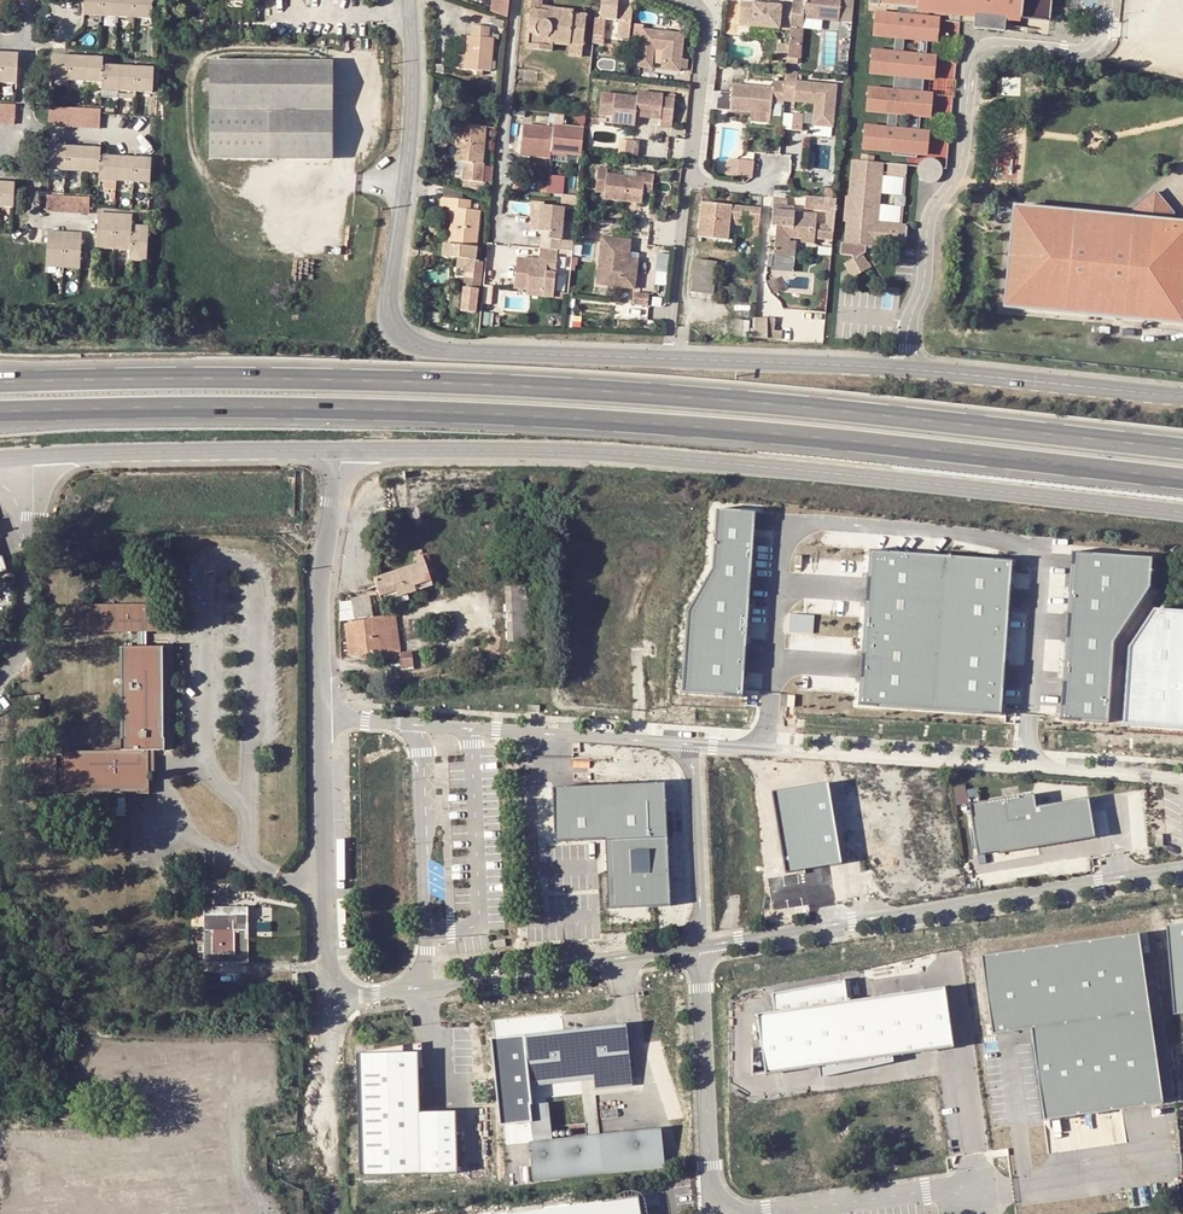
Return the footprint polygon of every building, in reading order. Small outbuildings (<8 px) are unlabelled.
[(149,19),(150,0),(82,0),(82,16),(149,19)] [(492,11),(508,17),(510,2),(497,0),(496,0),(492,11)] [(549,8),(548,14),(548,20),(541,19),(541,13),(542,7),(543,0),(531,0),(526,44),(540,46),(540,50),(550,51),(551,43),(568,44),(582,46),(585,15),(573,13),(574,10),(549,8)] [(603,19),(632,20),(633,5),(632,3),(630,0),(603,0),(603,19)] [(789,26),(789,22),(791,0),(779,0),(779,2),(768,1),(761,0),(752,0),(750,22),(789,26)] [(789,22),(801,23),(802,12),(838,15),(839,0),(791,0),(789,22)] [(856,0),(843,0),(842,15),(854,16),(856,0)] [(879,4),(899,5),(917,7),(917,11),(928,12),(974,16),(975,12),(1006,15),(1006,20),(1012,20),(1021,21),(1021,17),(1022,0),(879,0),(879,4)] [(1021,17),(1049,20),(1050,3),(1051,0),(1022,0),(1021,17)] [(899,5),(899,13),(928,15),(928,12),(917,11),(917,7),(899,5)] [(875,11),(873,35),(895,37),(904,38),(939,41),(940,20),(941,16),(928,15),(899,13),(875,11)] [(1006,15),(975,12),(974,16),(974,23),(973,28),(1005,31),(1006,20),(1006,15)] [(1011,25),(1012,20),(1006,20),(1005,31),(1038,34),(1039,28),(1011,25)] [(799,44),(801,23),(789,22),(789,26),(788,40),(788,43),(799,44)] [(474,26),(472,37),(469,36),(466,70),(492,72),(496,38),(500,39),(500,34),(492,33),(492,28),(474,26)] [(643,28),(639,60),(652,62),(654,49),(665,50),(663,70),(680,72),(680,67),(681,60),(685,34),(643,28)] [(895,37),(894,51),(903,51),(904,38),(895,37)] [(788,43),(788,40),(779,40),(777,55),(787,55),(787,51),(788,43)] [(799,52),(799,44),(788,43),(787,51),(799,52)] [(567,54),(581,55),(582,46),(568,44),(567,54)] [(871,49),(869,73),(894,75),(924,78),(935,79),(937,54),(903,51),(894,51),(871,49)] [(15,84),(17,52),(0,52),(0,83),(15,84)] [(100,92),(151,94),(152,68),(102,65),(102,56),(52,54),(50,79),(101,82),(100,92)] [(652,62),(639,60),(638,67),(651,68),(652,62)] [(335,160),(335,61),(210,61),(210,160),(335,160)] [(788,66),(786,77),(784,95),(814,99),(812,120),(833,123),(838,79),(798,75),(799,67),(788,66)] [(894,75),(893,89),(922,91),(924,78),(894,75)] [(784,98),(784,95),(786,77),(774,76),(773,81),(733,77),(732,87),(730,104),(752,106),(770,108),(772,97),(784,98)] [(730,104),(732,87),(711,85),(709,101),(730,104)] [(868,86),(866,111),(889,113),(898,113),(932,116),(934,92),(922,91),(893,89),(868,86)] [(612,115),(634,117),(661,119),(659,127),(671,128),(674,99),(662,98),(662,95),(636,92),(636,97),(614,95),(612,115)] [(11,123),(12,104),(0,103),(0,122),(11,123)] [(48,124),(98,127),(99,108),(49,106),(48,124)] [(751,115),(769,118),(770,108),(752,106),(751,115)] [(804,130),(804,112),(784,112),(784,129),(804,130)] [(889,113),(887,127),(897,128),(898,113),(889,113)] [(634,117),(612,115),(612,123),(633,125),(634,117)] [(488,127),(460,124),(457,161),(466,162),(465,179),(485,180),(487,164),(485,164),(488,127)] [(520,150),(551,152),(551,151),(553,126),(522,124),(520,150)] [(553,124),(553,126),(551,151),(581,153),(582,148),(584,127),(553,124)] [(865,125),(863,149),(928,155),(930,131),(897,128),(887,127),(865,125)] [(790,131),(790,154),(803,154),(803,132),(790,131)] [(637,153),(638,138),(626,137),(625,152),(637,153)] [(150,157),(101,155),(101,149),(48,146),(46,171),(99,174),(99,180),(148,183),(150,157)] [(841,243),(841,254),(853,255),(854,258),(862,253),(866,251),(866,242),(900,245),(902,224),(880,222),(885,162),(874,161),(875,155),(861,154),(861,160),(851,159),(848,196),(845,196),(843,221),(846,222),(844,243),(841,243)] [(938,180),(941,178),(943,174),(943,170),(943,169),(943,166),(941,163),(938,160),(934,158),(929,157),(925,159),(921,161),(919,165),(918,166),(918,169),(918,173),(920,177),(923,181),(926,182),(930,183),(934,182),(938,180)] [(756,163),(741,161),(740,178),(754,179),(756,163)] [(888,162),(887,173),(906,175),(907,164),(888,162)] [(607,170),(607,165),(598,164),(595,187),(605,188),(604,198),(642,201),(644,188),(645,174),(634,173),(607,170)] [(652,189),(654,170),(635,168),(634,173),(645,174),(644,188),(652,189)] [(547,191),(564,193),(566,175),(549,173),(547,191)] [(16,204),(18,181),(0,180),(0,204),(16,204)] [(814,220),(833,222),(836,192),(806,190),(805,202),(827,203),(826,217),(816,216),(816,206),(791,204),(791,208),(784,208),(784,200),(772,199),(771,217),(775,217),(773,243),(790,243),(791,234),(791,231),(800,231),(800,234),(814,236),(814,230),(814,220)] [(791,208),(791,204),(791,200),(785,200),(785,191),(772,191),(771,199),(772,199),(784,200),(784,208),(791,208)] [(1170,223),(1171,213),(1155,192),(1131,210),(1131,219),(1012,207),(1002,309),(1181,326),(1182,309),(1182,224),(1170,223)] [(84,212),(85,197),(42,196),(41,211),(84,212)] [(746,220),(760,221),(761,206),(747,205),(748,201),(731,199),(730,205),(723,204),(723,198),(702,196),(698,232),(728,234),(730,212),(747,214),(746,220)] [(448,221),(452,222),(450,244),(479,246),(482,212),(472,210),(473,201),(443,198),(442,207),(449,208),(448,221)] [(559,251),(563,251),(567,209),(544,207),(541,233),(545,233),(543,249),(559,251)] [(135,215),(98,214),(96,250),(133,250),(133,261),(147,261),(148,226),(135,226),(135,215)] [(760,221),(746,220),(745,229),(759,231),(760,221)] [(814,230),(832,231),(833,222),(814,220),(814,230)] [(40,266),(73,268),(76,232),(42,231),(40,266)] [(794,250),(795,235),(791,234),(790,243),(773,243),(773,248),(794,250)] [(637,288),(639,267),(630,266),(631,258),(632,241),(603,239),(600,285),(637,288)] [(479,259),(480,246),(479,246),(450,244),(445,244),(444,256),(479,259)] [(548,267),(558,268),(559,251),(543,249),(542,249),(540,261),(519,259),(516,289),(528,291),(545,292),(547,275),(548,267)] [(871,266),(862,253),(854,258),(844,264),(852,278),(871,266)] [(461,267),(469,268),(468,277),(477,277),(478,259),(461,258),(461,267)] [(630,266),(639,267),(640,260),(631,258),(630,266)] [(717,263),(695,260),(691,293),(713,296),(717,263)] [(548,267),(547,275),(557,275),(558,268),(548,267)] [(461,311),(478,312),(480,287),(463,286),(461,311)] [(633,292),(632,303),(649,305),(650,293),(633,292)] [(769,310),(755,311),(756,323),(753,323),(753,331),(785,329),(784,321),(770,322),(769,310)] [(680,687),(740,691),(744,636),(747,600),(749,576),(752,530),(754,506),(715,503),(710,561),(686,607),(680,687)] [(1008,556),(869,546),(867,563),(863,617),(861,654),(859,679),(858,694),(857,699),(1001,710),(1003,688),(1004,665),(1008,611),(1010,587),(1011,571),(1012,556),(1008,556)] [(1152,554),(1072,548),(1059,715),(1107,718),(1113,637),(1150,583),(1152,554)] [(415,556),(412,563),(426,562),(422,553),(415,556)] [(426,562),(412,563),(373,577),(379,594),(431,581),(426,562)] [(431,581),(379,594),(385,599),(435,586),(431,581)] [(12,604),(7,587),(0,589),(0,608),(12,604)] [(369,589),(353,592),(356,609),(372,607),(369,589)] [(162,604),(79,605),(79,628),(163,628),(162,604)] [(1121,725),(1182,728),(1182,608),(1151,605),(1124,650),(1121,725)] [(354,617),(355,626),(358,648),(398,643),(393,609),(361,613),(362,616),(354,617)] [(790,632),(816,632),(816,613),(790,613),(790,632)] [(121,647),(121,748),(64,749),(64,789),(150,789),(150,748),(164,748),(165,647),(121,647)] [(402,665),(413,665),(413,652),(402,652),(402,665)] [(42,702),(33,701),(33,716),(41,716),(42,702)] [(57,782),(57,755),(26,756),(26,783),(57,782)] [(665,782),(553,787),(553,798),(554,836),(554,842),(606,839),(608,909),(655,906),(670,906),(665,782)] [(829,782),(773,790),(786,875),(829,865),(842,862),(829,782)] [(974,784),(964,785),(966,797),(976,796),(974,784)] [(978,797),(966,799),(975,849),(1085,830),(1080,798),(1033,806),(1030,788),(1004,792),(978,797)] [(248,907),(205,907),(206,962),(249,962),(248,907)] [(1163,926),(1171,1015),(1182,1014),(1182,924),(1163,926)] [(1140,933),(983,954),(993,1034),(1029,1030),(1031,1043),(1041,1113),(1159,1097),(1140,933)] [(846,980),(773,993),(776,1009),(758,1012),(764,1045),(753,1047),(752,1074),(765,1073),(765,1075),(818,1067),(820,1077),(893,1062),(892,1056),(953,1048),(944,987),(849,1000),(846,980)] [(563,1024),(521,1029),(522,1037),(526,1079),(589,1072),(590,1083),(628,1078),(622,1018),(563,1024)] [(526,1079),(522,1037),(492,1039),(502,1124),(532,1121),(530,1105),(526,1079)] [(416,1048),(355,1050),(359,1171),(457,1167),(455,1112),(419,1113),(416,1048)] [(547,1103),(530,1105),(532,1121),(534,1141),(528,1142),(533,1180),(664,1166),(664,1160),(660,1128),(601,1134),(551,1140),(550,1125),(547,1103)] [(448,1212),(449,1213),(641,1213),(638,1190),(637,1185),(580,1193),(448,1212)]
